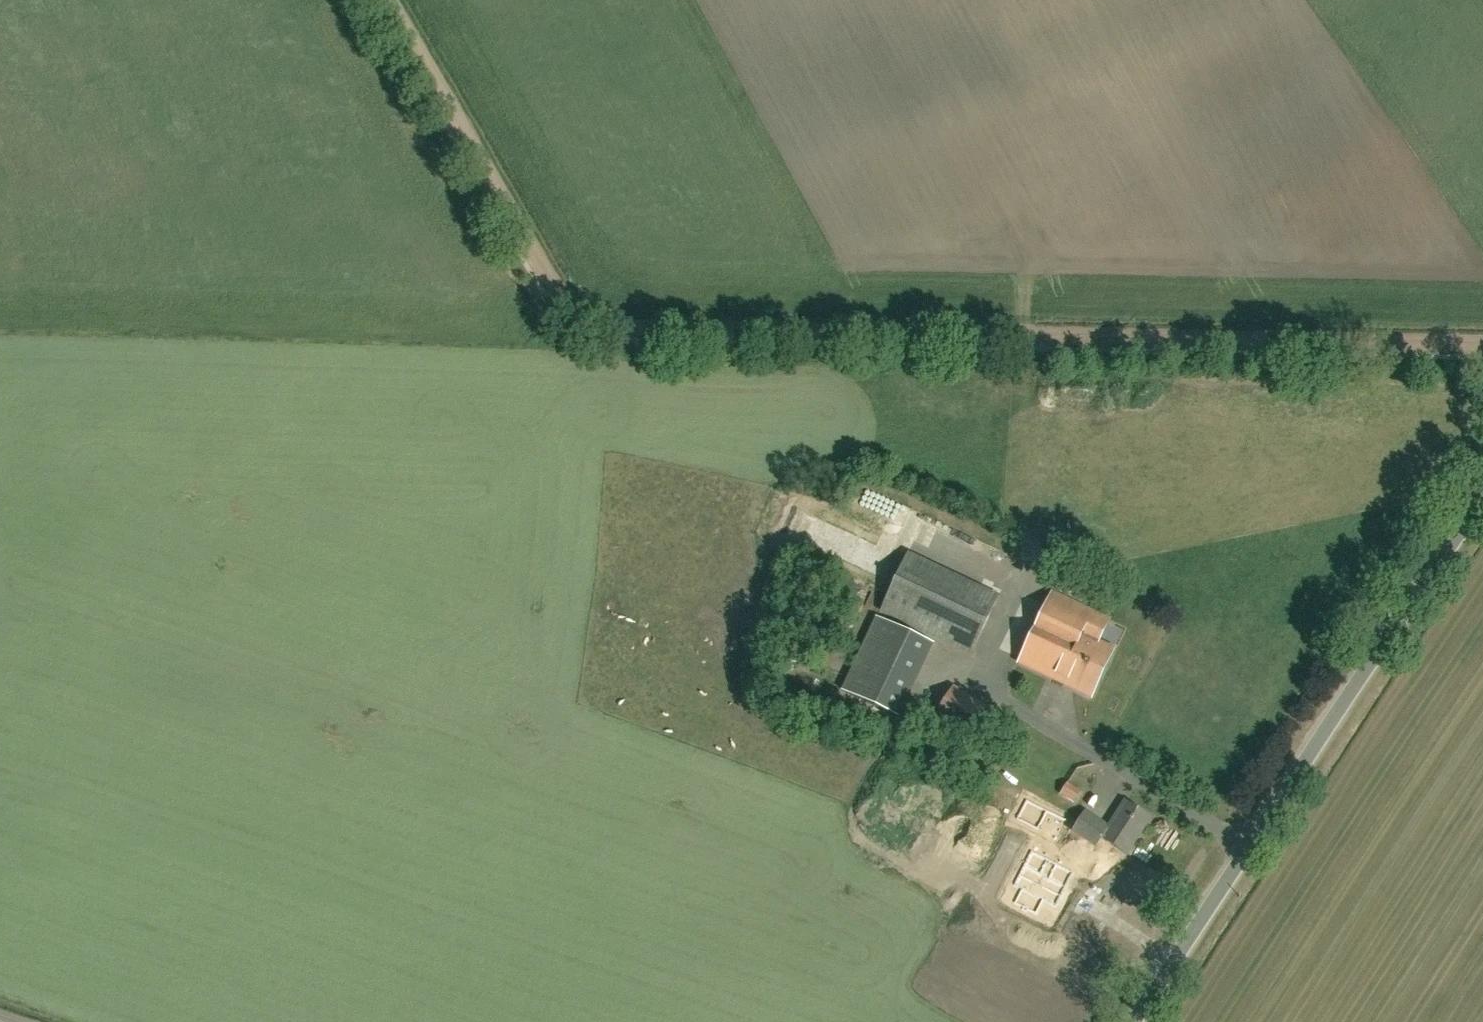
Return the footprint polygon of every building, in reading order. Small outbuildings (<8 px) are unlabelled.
[(971,653),(997,596),(907,554),(880,611),(971,653)] [(1051,591),(1019,661),(1091,695),(1112,649),(1096,641),(1107,617),(1051,591)] [(932,644),(877,618),(843,692),(898,718),(932,644)] [(975,738),(991,711),(953,688),(937,716),(975,738)] [(1078,802),(1082,789),(1067,784),(1063,797),(1078,802)] [(1026,799),(1016,819),(1038,830),(1038,829),(1056,839),(1065,820),(1047,811),(1048,810),(1026,799)] [(1126,854),(1151,817),(1125,800),(1108,826),(1084,811),(1072,830),(1096,845),(1101,837),(1126,854)] [(1025,889),(1046,899),(1059,905),(1075,871),(1061,864),(1045,857),(1032,851),(1016,885),(1025,889)]
